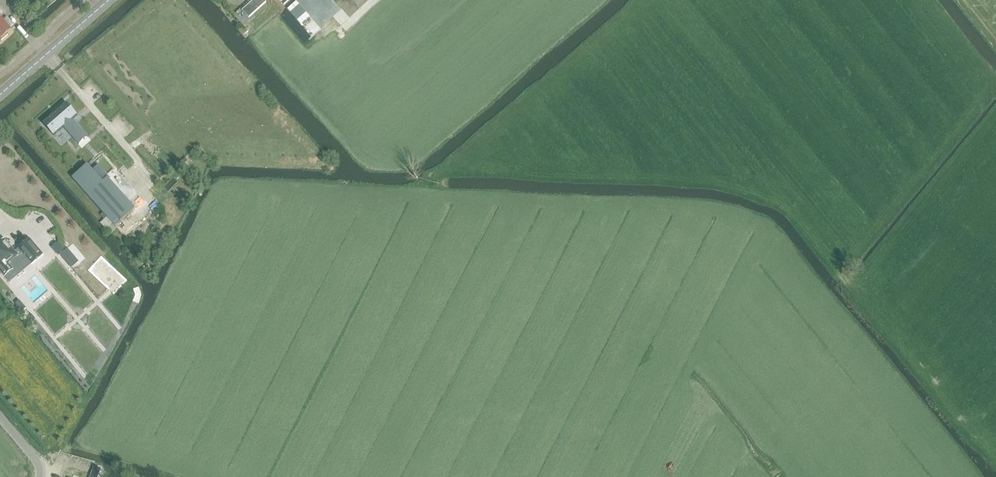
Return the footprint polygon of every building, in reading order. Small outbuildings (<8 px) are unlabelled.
[(242,11),(249,18),(267,2),(265,0),(254,0),(242,11)] [(2,41),(8,35),(6,33),(10,29),(0,17),(0,40),(2,41)] [(69,133),(78,125),(73,119),(77,115),(67,103),(43,123),(54,135),(64,127),(69,133)] [(114,224),(115,226),(144,201),(102,152),(73,178),(107,217),(114,224)] [(107,217),(101,223),(111,235),(111,234),(117,229),(115,226),(114,224),(107,217)] [(5,277),(14,269),(9,263),(17,257),(22,262),(27,269),(44,254),(30,238),(15,251),(5,238),(0,243),(0,270),(5,277)] [(65,250),(58,242),(51,248),(58,256),(65,250)] [(60,255),(71,268),(79,261),(67,248),(60,255)] [(101,468),(95,466),(92,473),(98,475),(101,468)]
